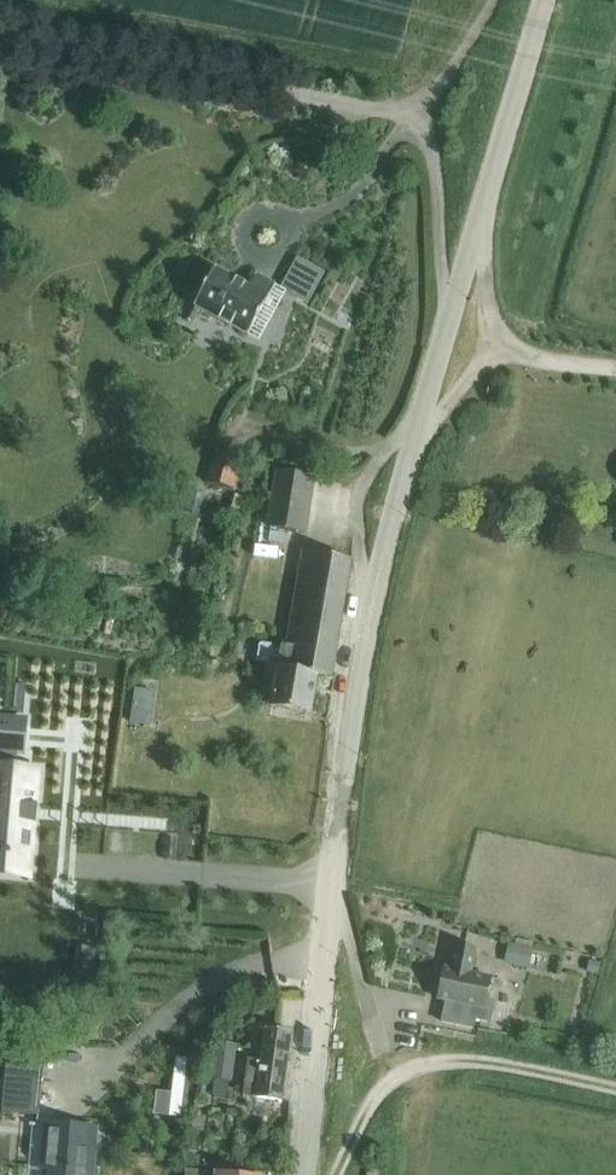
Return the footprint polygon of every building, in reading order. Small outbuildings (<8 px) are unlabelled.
[(217,268),(194,307),(247,338),(277,287),(257,275),(250,287),(217,268)] [(216,449),(207,483),(234,491),(244,457),(216,449)] [(308,536),(317,479),(276,473),(267,530),(308,536)] [(228,514),(238,517),(243,499),(233,496),(228,514)] [(286,649),(281,649),(278,669),(276,669),(269,709),(312,716),(318,678),(333,681),(352,563),(303,555),(286,649)] [(30,866),(37,773),(16,772),(18,754),(23,754),(25,727),(0,725),(0,864),(30,866)] [(510,945),(505,964),(530,970),(534,950),(532,950),(516,947),(510,945)] [(79,946),(75,979),(92,981),(96,949),(79,946)] [(472,975),(477,951),(456,947),(451,971),(444,970),(437,1002),(446,1004),(441,1025),(474,1032),(476,1023),(491,1026),(496,1006),(489,1004),(494,980),(472,975)] [(589,962),(587,973),(598,975),(600,965),(589,962)] [(257,1100),(283,1103),(292,1034),(264,1030),(259,1063),(249,1062),(246,1087),(258,1088),(257,1100)] [(216,1049),(212,1082),(231,1085),(233,1068),(235,1051),(231,1051),(216,1049)] [(39,1115),(42,1081),(6,1078),(5,1084),(0,1084),(0,1113),(39,1115)] [(193,1117),(191,1132),(201,1133),(204,1134),(206,1118),(193,1117)] [(98,1149),(90,1148),(91,1127),(43,1123),(39,1173),(48,1174),(96,1174),(98,1149)] [(142,1135),(139,1157),(153,1159),(156,1137),(142,1135)]
